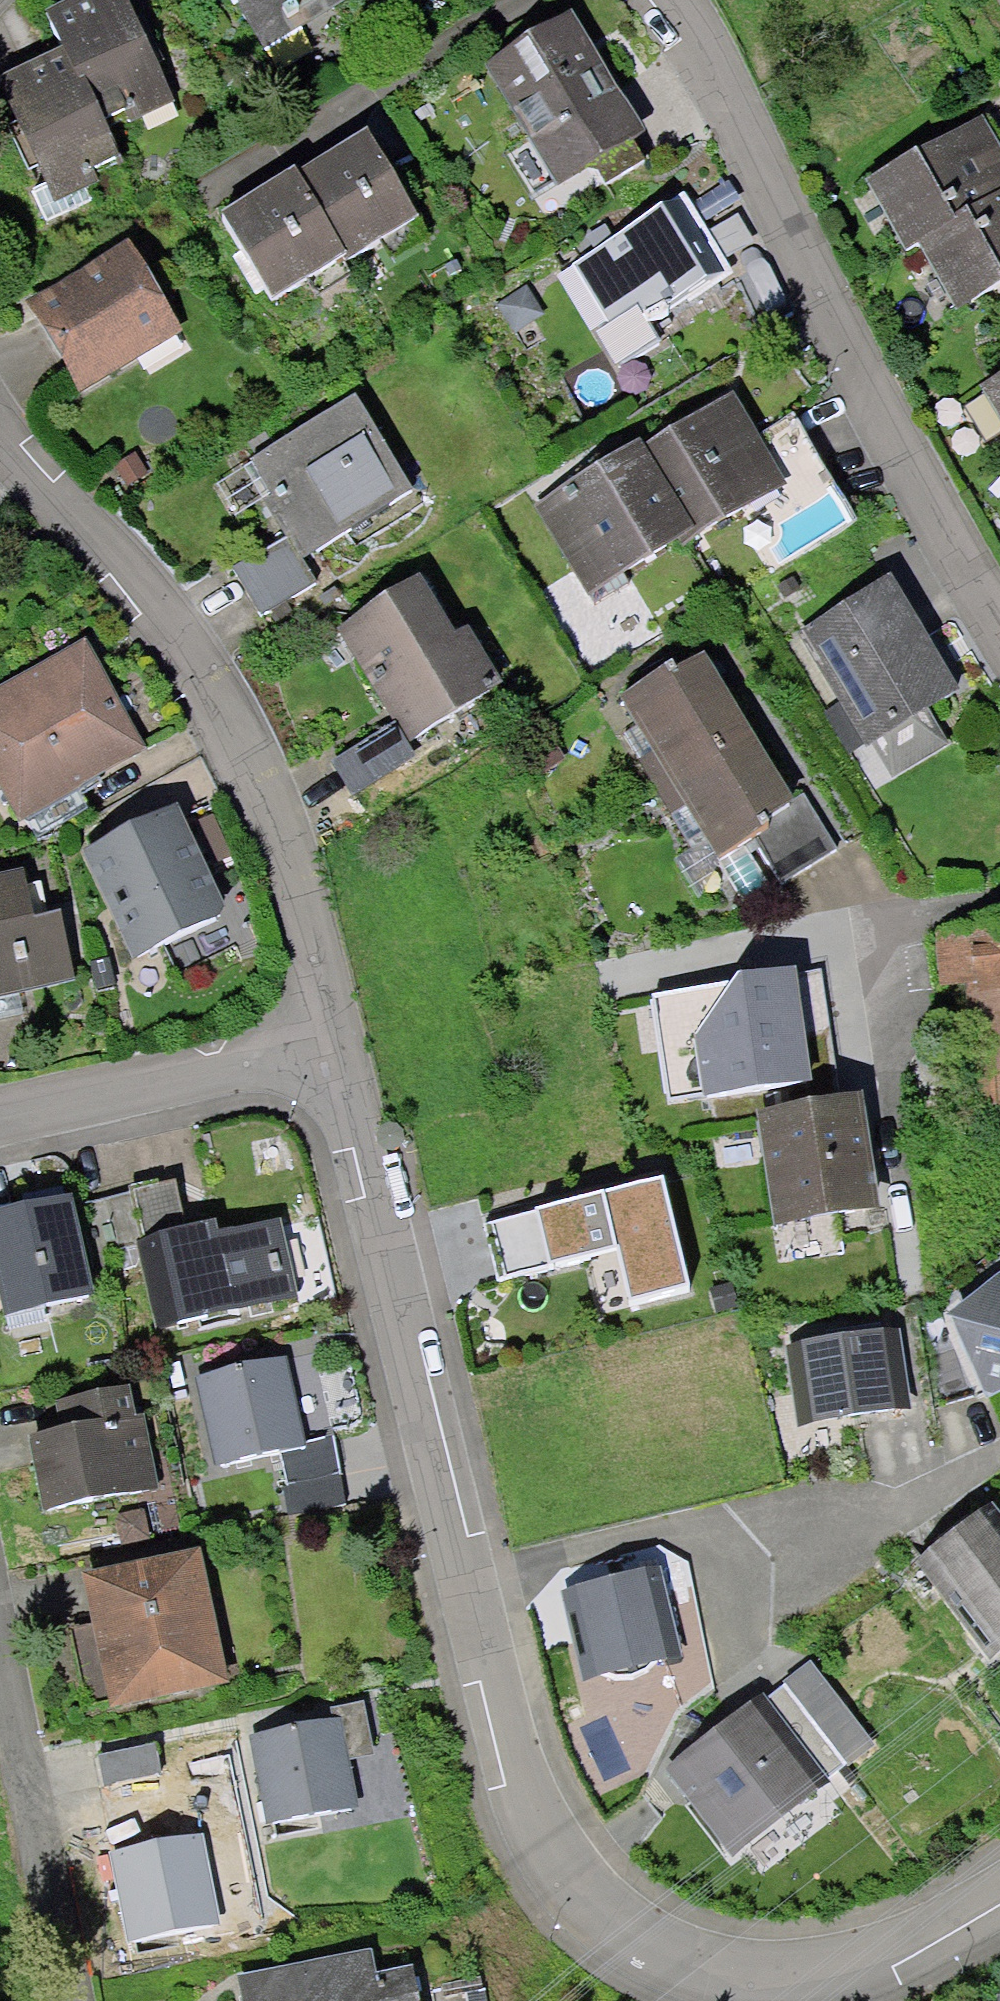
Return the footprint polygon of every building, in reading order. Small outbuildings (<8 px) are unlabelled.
[(45,10),(62,44),(78,79),(85,76),(105,118),(124,109),(130,122),(176,100),(127,0),(65,0),(45,10)] [(262,57),(349,0),(224,0),(262,57)] [(560,23),(477,77),(550,189),(634,135),(560,23)] [(62,44),(0,73),(0,86),(54,201),(100,180),(93,166),(121,153),(105,118),(85,76),(78,79),(62,44)] [(866,180),(904,246),(918,239),(999,192),(999,143),(983,113),(866,180)] [(354,149),(283,188),(327,270),(399,231),(354,149)] [(283,188),(208,228),(253,310),(327,270),(283,188)] [(918,239),(958,308),(999,284),(999,192),(918,239)] [(721,273),(674,200),(571,268),(618,340),(721,273)] [(120,259),(15,317),(64,403),(168,344),(120,259)] [(979,385),(999,420),(999,373),(979,385)] [(734,390),(646,442),(697,524),(699,531),(787,480),(734,390)] [(298,568),(402,504),(343,409),(239,473),(298,568)] [(642,436),(532,504),(587,592),(697,524),(646,442),(642,436)] [(456,632),(420,574),(336,626),(396,722),(407,740),(502,680),(468,625),(456,632)] [(877,590),(795,640),(864,751),(945,700),(877,590)] [(0,694),(0,808),(9,825),(130,758),(72,654),(0,694)] [(688,660),(605,712),(652,789),(733,740),(688,660)] [(407,740),(396,722),(332,762),(352,794),(416,754),(407,740)] [(733,740),(652,789),(701,857),(778,804),(733,740)] [(167,823),(79,861),(125,966),(213,929),(167,823)] [(66,987),(49,915),(17,922),(8,883),(0,885),(0,1002),(66,987)] [(937,927),(950,1112),(999,1109),(999,923),(937,927)] [(798,973),(650,992),(670,1099),(810,1079),(798,973)] [(847,1109),(745,1126),(764,1236),(866,1219),(847,1109)] [(661,1176),(484,1223),(496,1279),(618,1247),(632,1297),(692,1285),(661,1176)] [(0,1226),(0,1320),(86,1297),(63,1209),(0,1226)] [(286,1304),(268,1228),(205,1243),(202,1230),(137,1246),(158,1334),(286,1304)] [(999,1277),(934,1329),(981,1405),(999,1396),(999,1279),(999,1277)] [(884,1343),(788,1353),(797,1434),(892,1424),(884,1343)] [(273,1365),(184,1387),(203,1466),(292,1444),(273,1365)] [(21,1441),(37,1519),(150,1496),(134,1417),(122,1420),(117,1395),(49,1409),(55,1434),(21,1441)] [(903,1574),(979,1662),(999,1644),(999,1551),(971,1517),(903,1574)] [(187,1570),(75,1597),(103,1710),(215,1683),(187,1570)] [(650,1579),(559,1603),(581,1684),(672,1660),(650,1579)] [(805,1668),(762,1701),(826,1781),(874,1749),(805,1668)] [(762,1701),(656,1787),(719,1869),(826,1781),(762,1701)] [(321,1722),(243,1743),(260,1834),(346,1816),(380,1806),(355,1714),(321,1722)] [(134,1750),(89,1762),(103,1819),(148,1808),(134,1750)] [(192,1845),(107,1866),(126,1941),(210,1921),(192,1845)] [(228,1977),(233,2000),(410,2000),(403,1968),(364,1976),(359,1950),(228,1977)]
